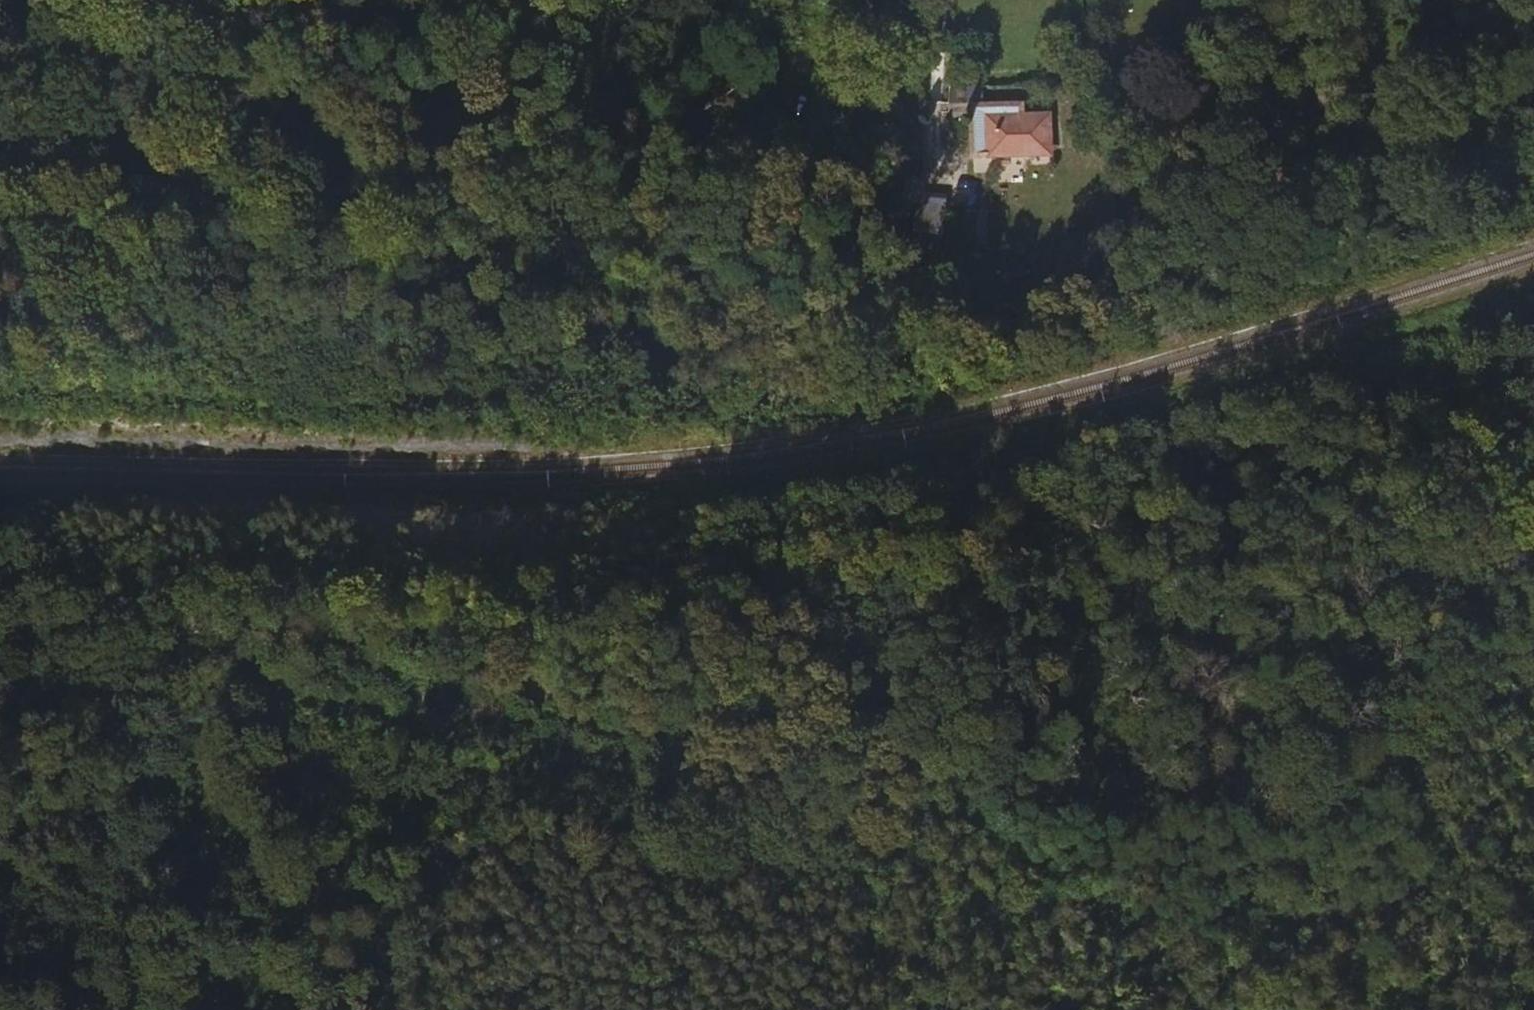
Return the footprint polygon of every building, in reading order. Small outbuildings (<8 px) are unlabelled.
[(1041,117),(982,113),(980,154),(1040,157),(1041,117)] [(936,229),(938,197),(911,196),(908,227),(936,229)]
